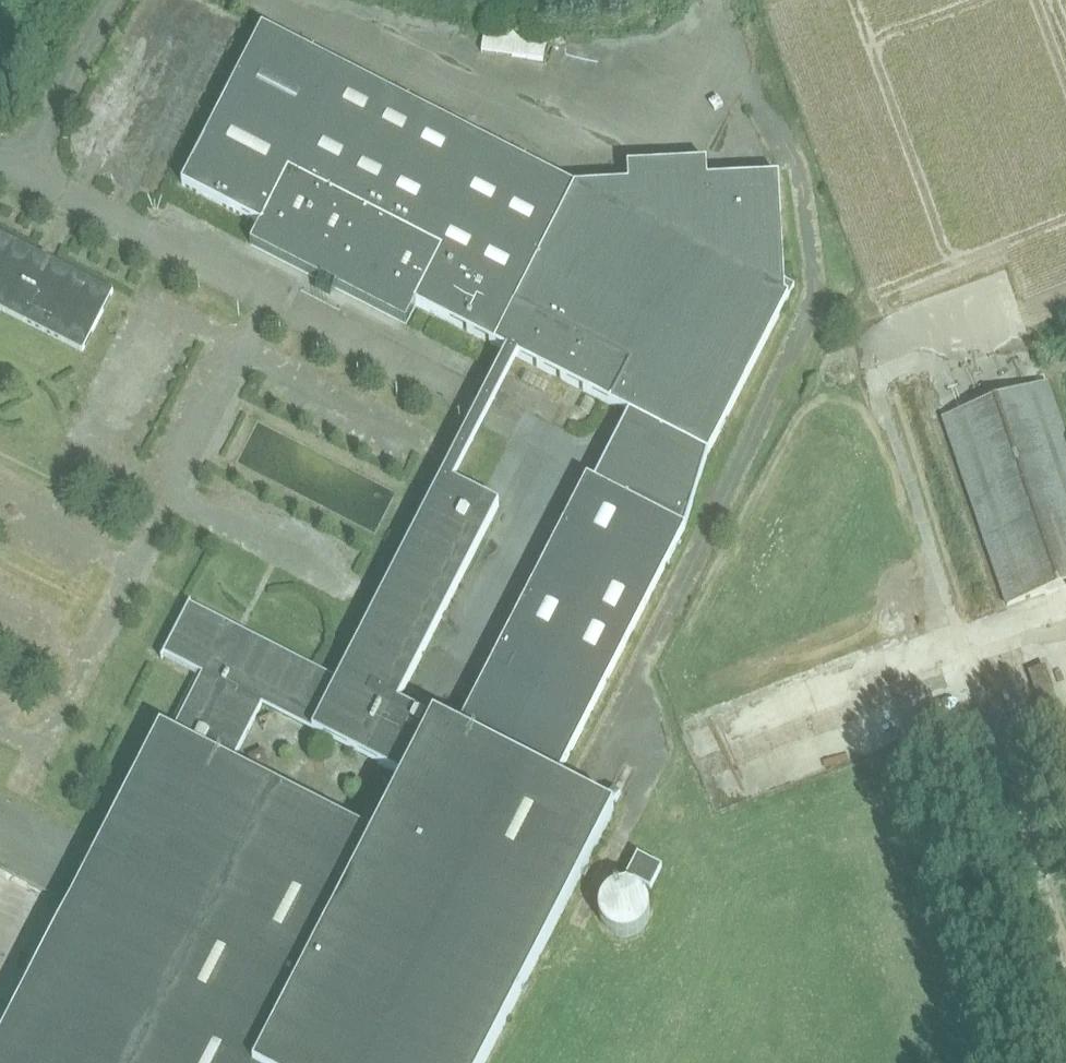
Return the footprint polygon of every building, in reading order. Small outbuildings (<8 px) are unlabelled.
[(479,28),(478,50),(511,52),(511,47),(503,46),(504,30),(479,28)] [(458,732),(434,720),(434,721),(399,703),(500,506),(449,481),(444,479),(339,682),(190,606),(192,603),(190,603),(161,659),(162,660),(165,655),(203,674),(198,686),(197,685),(173,733),(161,727),(0,1040),(0,1062),(485,1062),(614,812),(558,783),(685,529),(709,455),(795,286),(784,281),(783,243),(779,177),(708,181),(707,163),(628,168),(629,185),(575,188),(263,29),(182,186),(261,226),(252,243),(251,245),(406,325),(416,305),(629,414),(594,482),(587,479),(458,732)] [(516,30),(512,57),(544,62),(547,35),(516,30)] [(83,352),(114,293),(0,235),(0,310),(83,352)] [(943,419),(1007,606),(1065,586),(1065,441),(1046,383),(943,419)] [(1029,673),(1065,779),(1065,729),(1045,668),(1029,673)] [(613,789),(608,800),(609,801),(615,804),(616,804),(622,793),(613,789)] [(638,856),(627,878),(651,891),(663,868),(638,856)] [(600,910),(600,912),(600,914),(600,916),(600,918),(601,921),(602,923),(603,925),(604,926),(605,928),(607,930),(609,931),(610,933),(612,934),(614,935),(616,936),(618,936),(620,937),(623,937),(625,937),(627,937),(629,937),(631,936),(633,936),(635,935),(637,934),(639,933),(641,931),(643,930),(644,928),(645,926),(647,925),(648,923),(648,921),(649,919),(650,916),(650,914),(650,912),(650,910),(650,908),(649,905),(648,903),(648,901),(647,899),(645,898),(644,896),(643,894),(641,893),(639,891),(637,890),(635,889),(633,888),(631,888),(629,887),(627,887),(625,887),(623,887),(620,887),(618,888),(616,888),(614,889),(612,890),(610,891),(609,893),(607,894),(605,896),(604,898),(603,899),(602,901),(601,903),(600,905),(600,908),(600,910)]
